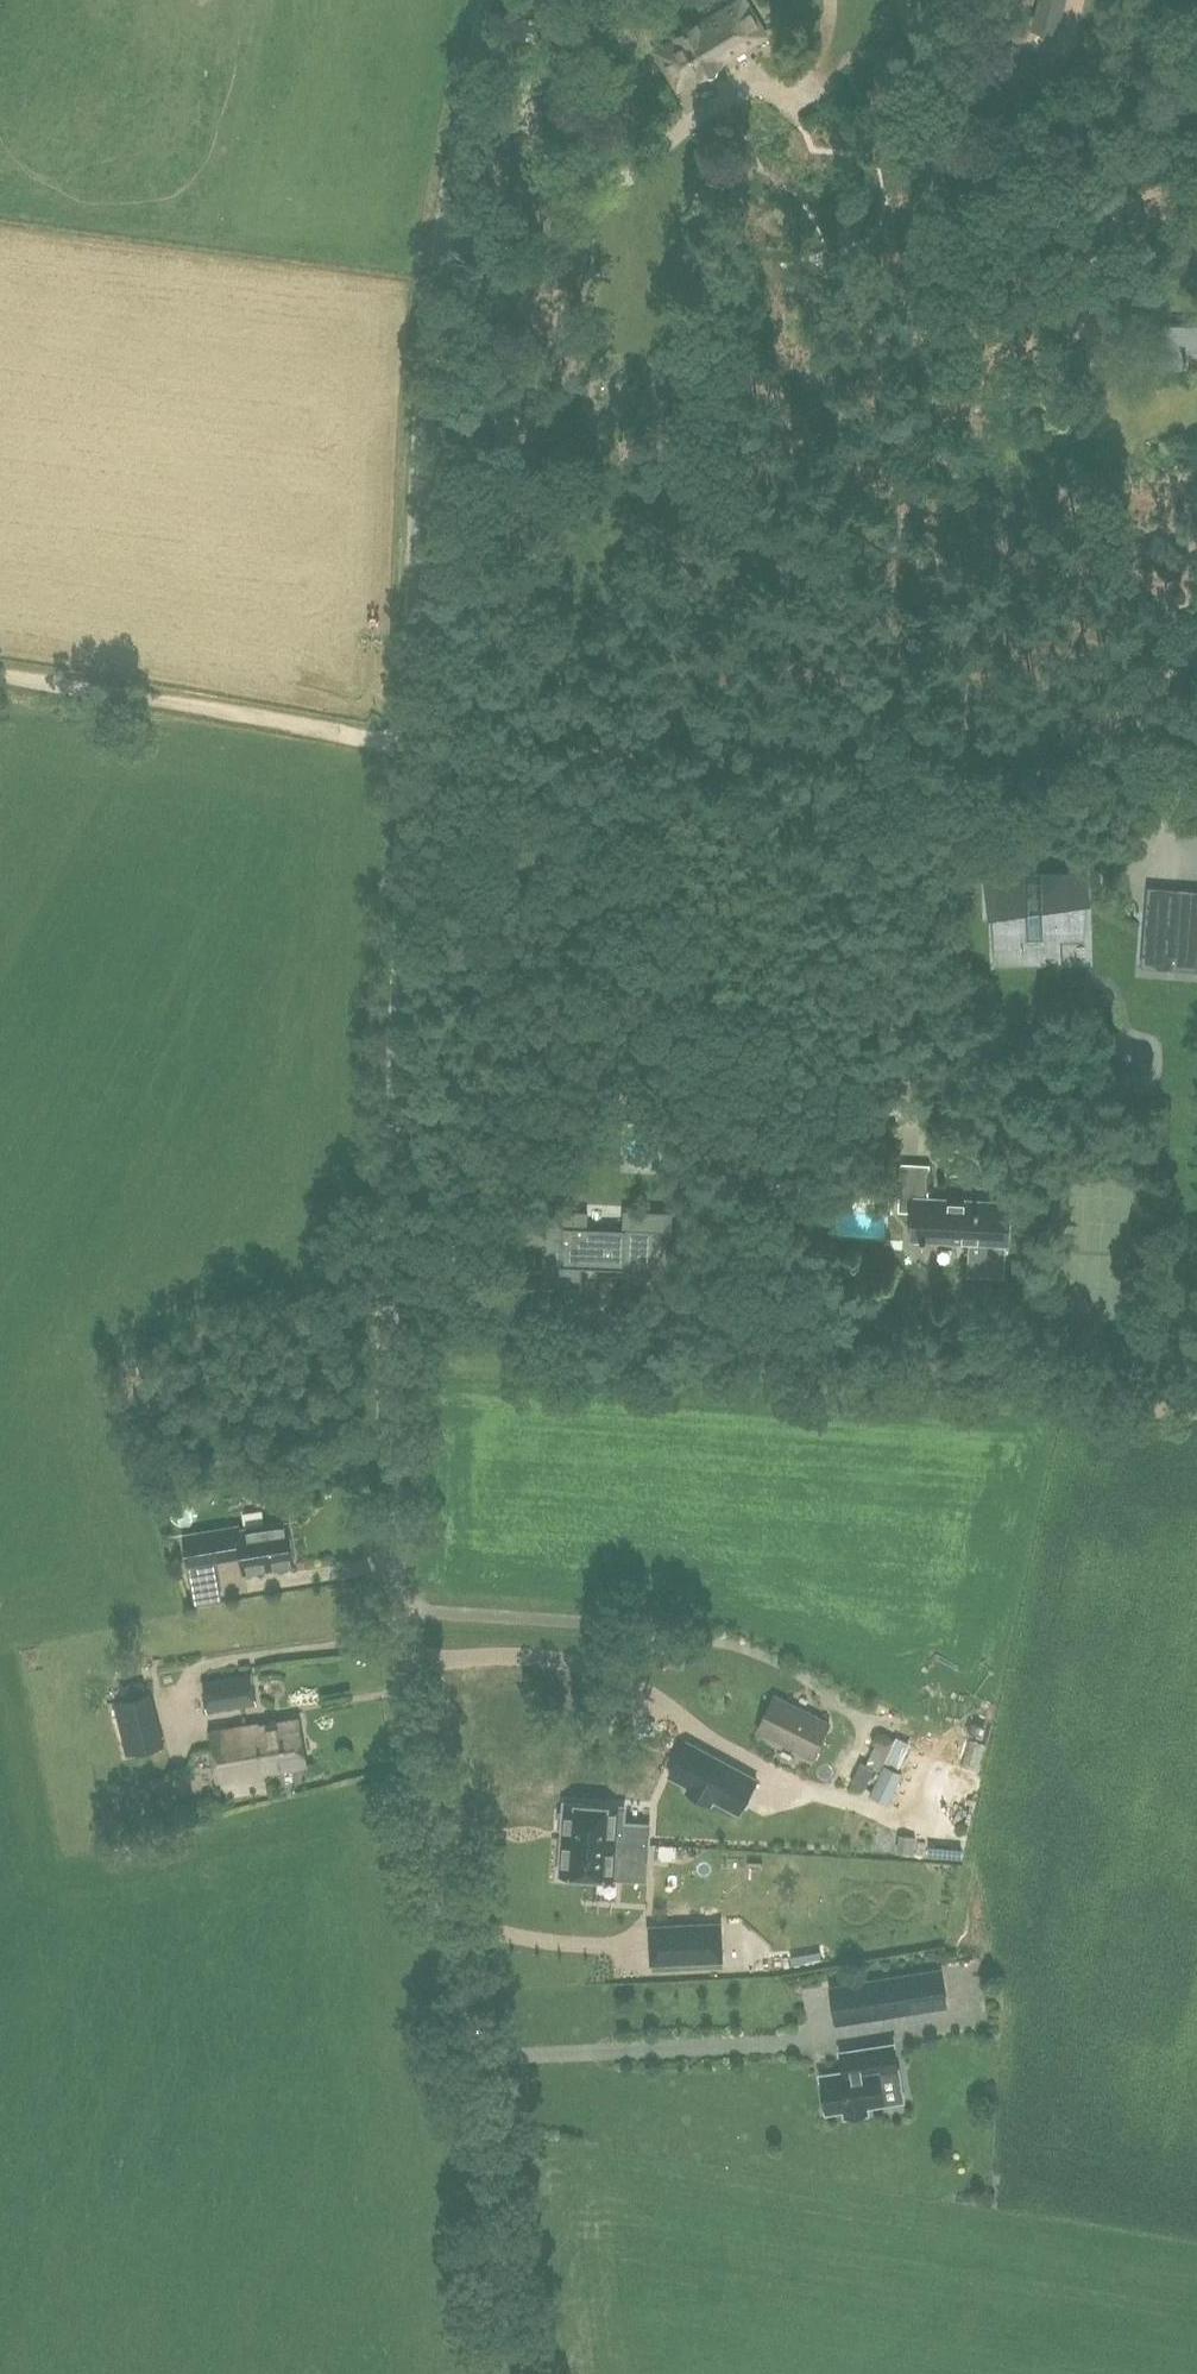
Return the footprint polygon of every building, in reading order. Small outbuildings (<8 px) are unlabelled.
[(767,34),(746,0),(738,0),(656,49),(679,86),(767,34)] [(1062,0),(1037,0),(1031,27),(1055,33),(1062,0)] [(1196,350),(1196,323),(1162,323),(1162,366),(1188,367),(1188,350),(1196,350)] [(1085,868),(997,871),(998,890),(1000,961),(1045,959),(1061,959),(1061,936),(1084,936),(1085,868)] [(1009,1281),(1012,1206),(933,1202),(935,1168),(904,1167),(901,1214),(921,1215),(919,1242),(973,1244),(971,1279),(1009,1281)] [(541,1283),(562,1283),(580,1284),(581,1264),(625,1265),(625,1272),(630,1277),(633,1280),(638,1281),(645,1279),(651,1277),(653,1274),(654,1243),(623,1241),(624,1229),(585,1227),(586,1211),(536,1209),(536,1233),(542,1234),(541,1283)] [(246,1569),(297,1562),(291,1520),(240,1527),(239,1524),(185,1532),(190,1561),(244,1553),(246,1569)] [(257,1704),(252,1673),(203,1680),(207,1711),(257,1704)] [(759,1729),(814,1757),(831,1723),(776,1695),(759,1729)] [(160,1704),(142,1705),(143,1714),(122,1715),(124,1750),(145,1749),(143,1723),(161,1722),(160,1704)] [(218,1777),(307,1764),(300,1717),(211,1730),(218,1777)] [(874,1746),(866,1762),(850,1755),(837,1779),(861,1791),(873,1769),(879,1771),(895,1737),(882,1731),(875,1732),(871,1741),(874,1746)] [(689,1743),(670,1776),(688,1786),(686,1790),(709,1803),(712,1799),(737,1813),(755,1780),(689,1743)] [(648,1843),(649,1824),(623,1822),(624,1806),(565,1802),(564,1809),(559,1812),(558,1827),(563,1830),(562,1838),(648,1843)] [(647,1860),(648,1843),(562,1838),(560,1873),(567,1874),(567,1879),(587,1881),(588,1875),(622,1877),(623,1858),(647,1860)] [(651,1963),(734,1959),(733,1924),(649,1928),(651,1963)] [(935,2006),(929,1970),(859,1982),(864,2017),(935,2006)] [(821,2075),(827,2111),(845,2108),(846,2115),(867,2111),(866,2104),(885,2101),(885,2100),(884,2100),(880,2077),(897,2074),(897,2075),(899,2075),(893,2043),(853,2050),(841,2052),(844,2071),(821,2075)]
